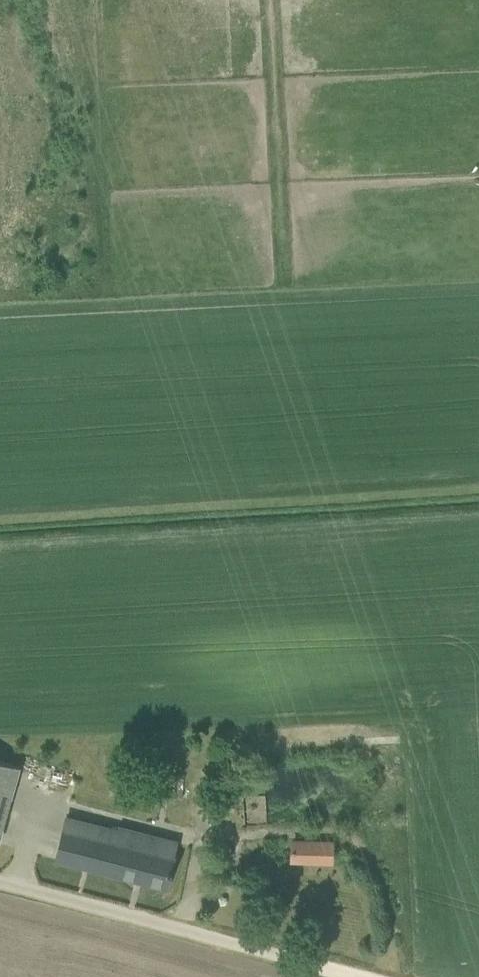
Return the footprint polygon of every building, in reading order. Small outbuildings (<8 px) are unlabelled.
[(19,767),(0,761),(0,838),(19,767)] [(68,819),(64,833),(58,858),(166,886),(174,857),(177,843),(119,828),(118,832),(68,819)] [(334,862),(335,842),(293,841),(293,861),(334,862)]
